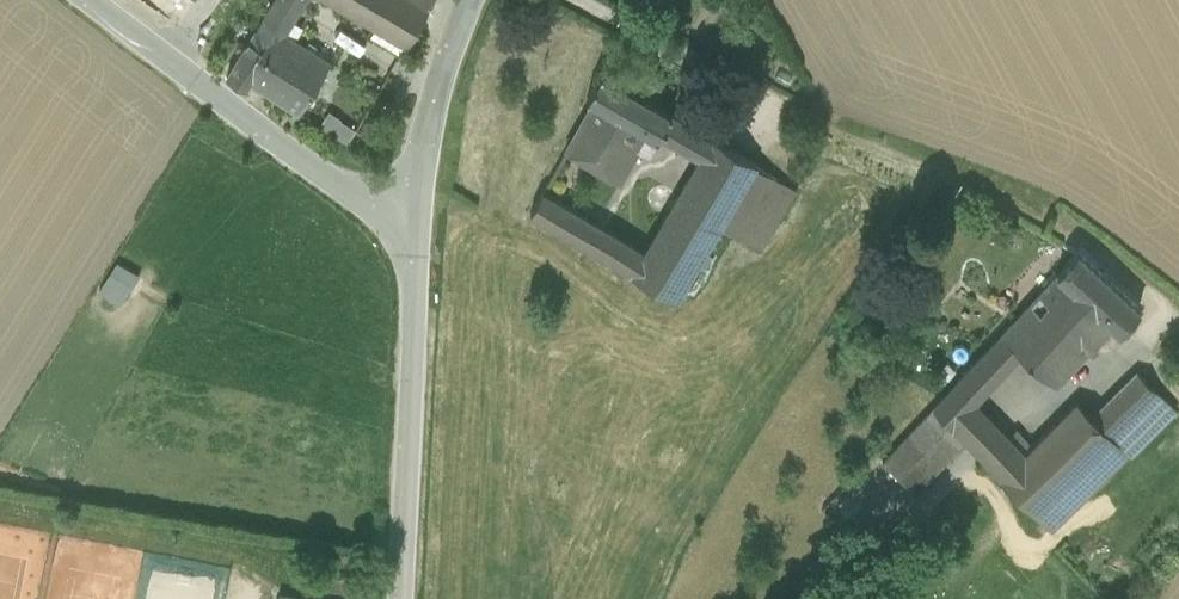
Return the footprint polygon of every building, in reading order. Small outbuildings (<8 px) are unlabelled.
[(176,24),(193,0),(141,0),(176,24)] [(284,31),(304,0),(274,0),(226,76),(245,88),(250,81),(300,113),(332,61),(284,31)] [(406,45),(428,7),(426,5),(418,0),(330,0),(406,45)] [(672,112),(602,72),(588,96),(595,100),(566,151),(620,183),(649,131),(657,136),(658,134),(672,112)] [(318,125),(345,140),(354,124),(327,109),(318,125)] [(713,137),(672,112),(658,134),(700,158),(713,137)] [(645,252),(631,272),(676,299),(720,224),(756,165),(757,163),(713,137),(700,158),(645,252)] [(756,165),(720,224),(745,239),(780,180),(756,165)] [(796,189),(780,180),(745,239),(761,248),(796,189)] [(645,252),(543,191),(531,213),(631,272),(645,252)] [(1078,250),(1036,296),(1090,347),(1113,323),(1119,329),(1139,307),(1078,250)] [(133,287),(110,273),(98,292),(121,306),(133,287)] [(1036,296),(1002,332),(1022,351),(1056,384),(1090,347),(1036,296)] [(1002,332),(933,406),(952,426),(974,402),(1022,351),(1002,332)] [(1137,371),(1091,416),(1111,436),(1123,424),(1157,391),(1137,371)] [(1157,391),(1123,424),(1142,443),(1175,410),(1157,391)] [(1024,454),(1000,476),(1034,512),(1111,436),(1091,416),(1077,401),(1024,454)] [(969,444),(993,421),(974,402),(952,426),(964,439),(969,444)] [(933,406),(882,460),(915,492),(964,439),(952,426),(933,406)] [(981,457),(1005,434),(993,421),(969,444),(981,457)] [(1142,443),(1123,424),(1111,436),(1130,454),(1142,443)] [(1005,434),(981,457),(1000,476),(1024,454),(1005,434)] [(1130,454),(1111,436),(1034,512),(1052,531),(1130,454)] [(350,578),(323,573),(320,586),(347,591),(350,578)]
